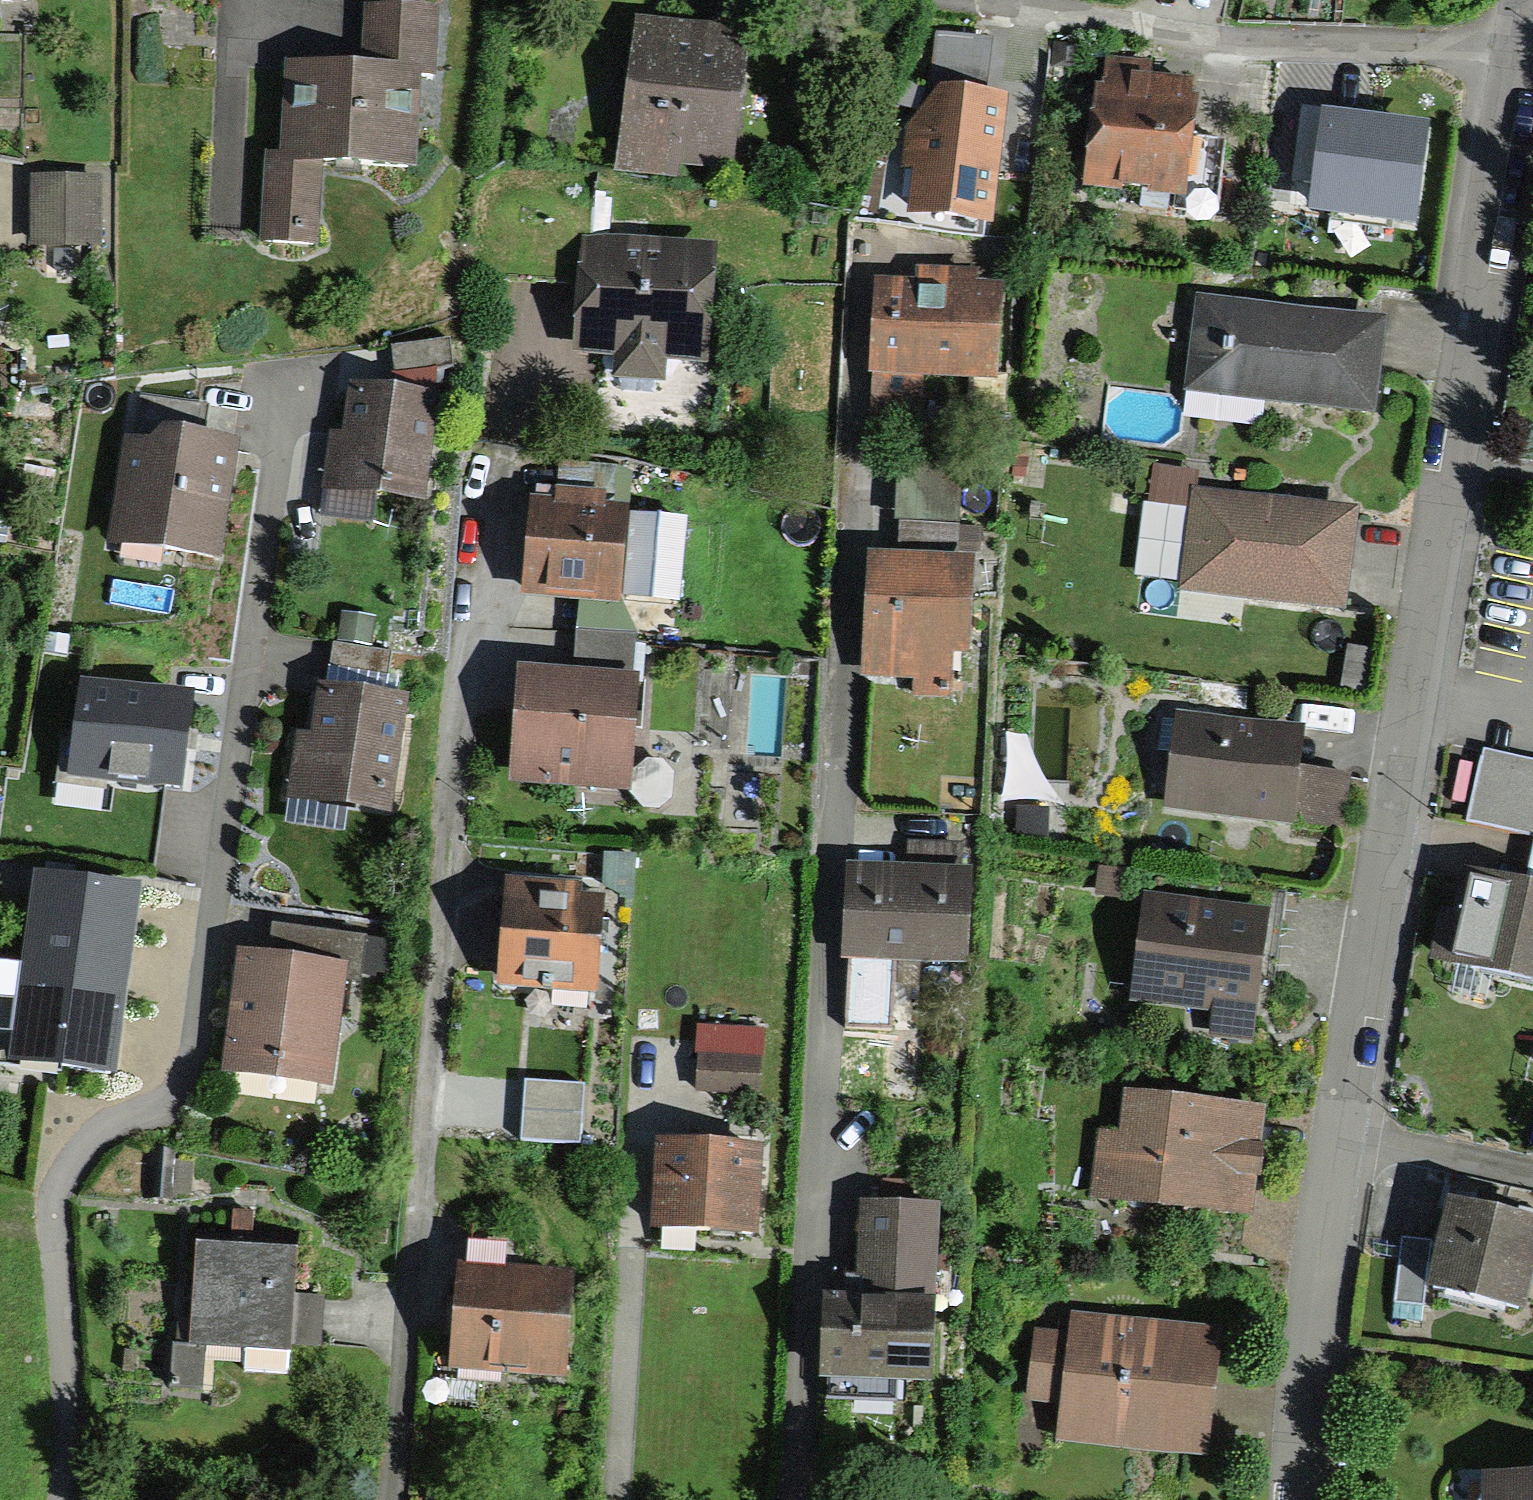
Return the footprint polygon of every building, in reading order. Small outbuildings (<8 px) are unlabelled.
[(727,182),(743,26),(631,15),(615,171),(727,182)] [(362,76),(288,71),(282,167),(266,166),(261,241),(304,244),(309,163),(399,169),(405,81),(422,83),(426,23),(366,19),(362,76)] [(912,170),(907,211),(996,221),(1011,87),(984,84),(989,39),(936,33),(928,97),(905,131),(900,169),(912,170)] [(1094,203),(1215,219),(1225,139),(1194,135),(1200,93),(1192,92),(1194,74),(1155,70),(1157,57),(1104,50),(1101,78),(1093,77),(1079,187),(1095,189),(1094,203)] [(1431,117),(1324,101),(1307,212),(1414,228),(1431,117)] [(29,247),(97,247),(98,176),(30,176),(29,247)] [(706,359),(715,244),(583,234),(574,348),(618,352),(616,375),(665,379),(667,356),(706,359)] [(908,376),(998,381),(1005,283),(976,281),(977,269),(920,265),(919,282),(877,279),(871,373),(875,373),(872,428),(905,430),(908,376)] [(1199,291),(1187,389),(1369,410),(1381,313),(1199,291)] [(424,497),(443,389),(351,379),(344,430),(332,428),(321,512),(374,520),(381,487),(424,497)] [(134,393),(105,538),(221,561),(246,436),(205,428),(209,408),(134,393)] [(962,462),(899,458),(896,519),(958,523),(962,462)] [(1176,588),(1343,611),(1357,508),(1196,486),(1198,466),(1152,460),(1146,503),(1187,509),(1176,588)] [(557,496),(531,494),(523,596),(620,603),(623,592),(627,511),(628,502),(605,500),(606,486),(558,482),(557,496)] [(683,514),(627,511),(623,592),(678,595),(683,514)] [(896,519),(894,550),(978,556),(980,525),(958,523),(896,519)] [(971,655),(978,556),(894,550),(868,549),(861,677),(910,680),(909,694),(956,697),(958,655),(971,655)] [(344,610),(338,640),(371,645),(376,616),(344,610)] [(576,667),(519,663),(510,778),(632,787),(641,671),(630,670),(632,634),(578,630),(576,667)] [(390,813),(409,694),(383,690),(389,651),(331,642),(326,678),(318,676),(310,729),(297,727),(286,796),(390,813)] [(758,681),(761,759),(793,757),(790,679),(758,681)] [(188,701),(85,689),(75,774),(177,786),(188,701)] [(1172,708),(1160,812),(1336,831),(1343,765),(1304,760),(1308,723),(1172,708)] [(1485,749),(1467,821),(1532,837),(1532,759),(1485,749)] [(1016,837),(1042,840),(1044,816),(1019,813),(1016,837)] [(1532,981),(1532,853),(1527,878),(1460,863),(1438,960),(1532,981)] [(966,961),(972,865),(846,857),(840,953),(850,954),(845,1027),(886,1029),(890,956),(966,961)] [(577,877),(508,872),(500,983),(593,989),(600,892),(576,891),(577,877)] [(20,1058),(110,1070),(134,893),(44,881),(20,1058)] [(1270,902),(1144,886),(1129,1001),(1207,1011),(1205,1032),(1252,1039),(1270,902)] [(239,951),(226,1070),(334,1082),(347,964),(390,969),(393,938),(269,924),(266,954),(239,951)] [(749,1045),(697,1042),(694,1096),(746,1098),(749,1045)] [(580,1142),(585,1082),(527,1077),(521,1137),(580,1142)] [(1095,1196),(1249,1218),(1264,1112),(1131,1093),(1125,1136),(1104,1133),(1095,1196)] [(744,1234),(746,1157),(658,1154),(655,1231),(744,1234)] [(144,1192),(178,1193),(179,1158),(145,1156),(144,1192)] [(1448,1198),(1429,1285),(1522,1306),(1532,1256),(1532,1217),(1448,1198)] [(903,1376),(933,1377),(938,1204),(858,1202),(856,1285),(820,1284),(818,1378),(825,1378),(824,1399),(902,1401),(903,1376)] [(1430,1246),(1397,1241),(1392,1304),(1423,1306),(1430,1246)] [(197,1351),(313,1356),(315,1300),(286,1298),(288,1252),(192,1248),(187,1347),(171,1347),(169,1386),(195,1387),(197,1351)] [(555,1384),(558,1283),(452,1279),(448,1380),(555,1384)] [(1054,1435),(1209,1454),(1224,1324),(1070,1305),(1067,1328),(1037,1324),(1028,1400),(1058,1404),(1054,1435)] [(1487,1467),(1487,1499),(1532,1499),(1532,1469),(1487,1467)]
